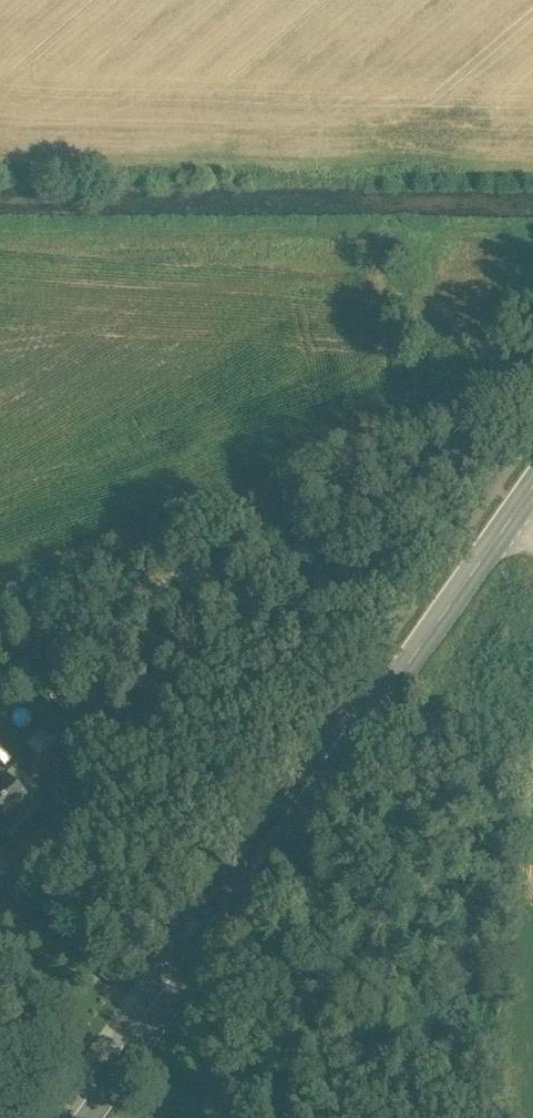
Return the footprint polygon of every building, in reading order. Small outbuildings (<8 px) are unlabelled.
[(60,737),(40,758),(53,771),(73,750),(60,737)] [(4,827),(32,799),(6,774),(6,775),(0,780),(0,823),(4,827)]
